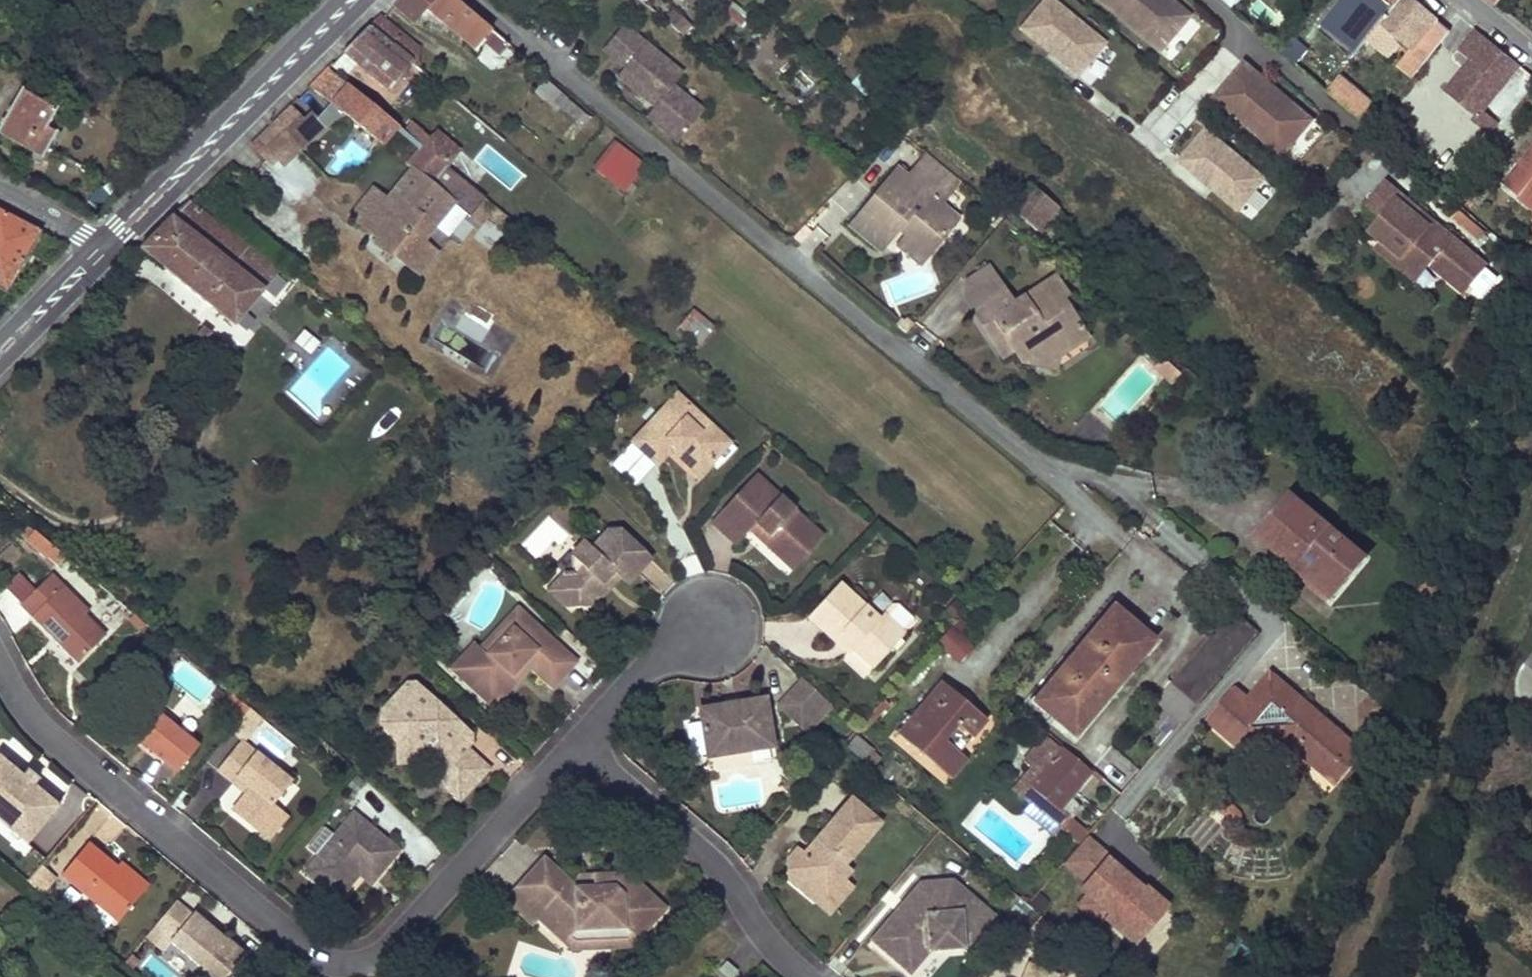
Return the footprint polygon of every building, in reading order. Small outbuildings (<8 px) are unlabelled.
[(25,9),(32,0),(14,0),(25,9)] [(390,3),(414,23),(418,18),(434,0),(393,0),(390,3)] [(503,41),(491,30),(456,0),(434,0),(418,18),(438,28),(444,22),(465,40),(463,43),(475,56),(486,43),(495,50),(503,41)] [(713,4),(740,27),(750,17),(730,0),(717,0),(715,3),(713,4)] [(1118,49),(1054,0),(1042,0),(1016,33),(1088,88),(1118,49)] [(1158,51),(1188,15),(1170,0),(1098,0),(1158,51)] [(1233,10),(1241,0),(1222,0),(1233,10)] [(1292,43),(1303,51),(1322,27),(1344,0),(1326,0),(1305,26),(1295,39),(1292,43)] [(1322,27),(1356,55),(1369,40),(1374,44),(1389,56),(1399,44),(1397,42),(1400,38),(1412,49),(1399,65),(1406,70),(1443,26),(1412,0),(1344,0),(1322,27)] [(675,12),(667,22),(682,35),(690,25),(675,12)] [(368,27),(344,52),(389,89),(412,61),(417,65),(418,47),(404,35),(379,16),(368,27)] [(1297,19),(1287,32),(1295,39),(1305,26),(1297,19)] [(622,24),(602,49),(623,67),(643,42),(622,24)] [(1443,26),(1406,70),(1413,77),(1450,32),(1443,26)] [(1475,58),(1447,92),(1476,116),(1473,120),(1490,135),(1499,123),(1483,110),(1520,66),(1475,29),(1460,47),(1475,58)] [(1287,32),(1281,39),(1289,46),(1292,43),(1295,39),(1287,32)] [(1369,40),(1356,55),(1362,60),(1374,44),(1369,40)] [(503,41),(495,50),(501,55),(509,45),(503,41)] [(702,110),(672,85),(681,73),(643,42),(623,67),(616,75),(647,100),(652,95),(658,101),(654,106),(646,115),(677,140),(702,110)] [(1289,46),(1283,54),(1344,105),(1355,92),(1303,51),(1292,43),(1289,46)] [(1311,119),(1244,62),(1214,98),(1281,154),(1311,119)] [(309,86),(324,98),(324,92),(339,77),(328,68),(309,86)] [(339,77),(324,92),(324,98),(332,105),(343,114),(382,145),(397,126),(339,77)] [(544,80),(535,92),(557,110),(559,107),(569,116),(558,129),(563,133),(559,137),(568,145),(591,118),(574,104),(556,89),(544,80)] [(1355,92),(1344,105),(1364,123),(1375,108),(1356,91),(1355,92)] [(19,92),(0,125),(0,133),(36,153),(42,157),(54,135),(44,130),(55,112),(19,92)] [(652,95),(647,100),(654,106),(658,101),(652,95)] [(332,105),(318,118),(326,125),(343,114),(332,105)] [(288,107),(272,122),(286,136),(302,121),(288,107)] [(302,121),(286,136),(294,144),(300,151),(327,127),(326,125),(318,118),(311,111),(302,121)] [(273,165),(277,160),(294,144),(286,136),(272,122),(251,144),(271,164),(273,165)] [(1203,128),(1175,165),(1241,214),(1269,176),(1203,128)] [(609,148),(639,172),(645,164),(615,141),(609,148)] [(294,144),(277,160),(284,167),(300,151),(294,144)] [(446,167),(420,145),(406,162),(413,168),(387,200),(381,207),(367,196),(351,216),(372,233),(378,238),(374,244),(388,255),(390,252),(417,274),(435,253),(421,242),(453,203),(431,185),(446,167)] [(609,148),(593,168),(606,178),(610,173),(619,179),(614,185),(623,192),(639,172),(609,148)] [(1506,185),(1531,206),(1531,152),(1506,185)] [(39,162),(42,157),(36,153),(32,158),(39,162)] [(898,168),(850,226),(880,251),(898,230),(904,223),(907,225),(908,233),(906,236),(901,242),(916,254),(923,253),(931,252),(958,218),(941,204),(960,181),(927,153),(908,177),(898,168)] [(449,168),(435,185),(472,215),(486,198),(449,168)] [(610,173),(606,178),(614,185),(619,179),(610,173)] [(1438,186),(1443,180),(1439,176),(1434,182),(1438,186)] [(1486,264),(1386,179),(1366,202),(1381,215),(1369,229),(1380,238),(1374,245),(1416,281),(1430,264),(1462,292),(1486,264)] [(227,182),(223,189),(230,194),(235,187),(227,182)] [(1242,212),(1251,220),(1278,192),(1269,183),(1242,212)] [(208,185),(201,192),(208,198),(214,191),(208,185)] [(1030,186),(1011,209),(1038,232),(1038,231),(1057,209),(1030,186)] [(373,189),(367,196),(381,207),(387,200),(373,189)] [(201,192),(198,195),(204,202),(208,198),(201,192)] [(188,201),(140,248),(235,326),(278,272),(190,203),(188,201)] [(216,204),(215,207),(219,211),(222,209),(224,206),(218,202),(216,204)] [(1057,209),(1038,231),(1052,242),(1070,221),(1057,209)] [(0,211),(0,289),(7,292),(41,232),(0,211)] [(904,223),(898,230),(906,236),(908,233),(907,225),(904,223)] [(378,238),(372,233),(364,243),(370,248),(374,244),(378,238)] [(901,242),(897,247),(920,265),(924,260),(931,252),(923,253),(916,254),(901,242)] [(969,281),(966,300),(998,280),(990,268),(969,281)] [(1055,277),(1013,304),(998,280),(966,300),(987,333),(999,326),(1003,333),(1008,330),(1014,339),(1013,348),(1013,349),(1021,362),(1040,366),(1043,354),(1053,347),(1059,356),(1086,337),(1069,311),(1066,313),(1059,301),(1062,299),(1067,295),(1055,277)] [(1066,313),(1069,311),(1062,299),(1059,301),(1066,313)] [(693,310),(679,326),(701,344),(715,327),(693,310)] [(902,320),(897,326),(906,333),(914,324),(908,319),(905,322),(902,320)] [(196,334),(205,341),(212,332),(203,326),(196,334)] [(999,326),(987,333),(1002,356),(1013,349),(1013,348),(1014,339),(1008,330),(1003,333),(999,326)] [(293,344),(311,358),(321,344),(303,331),(293,344)] [(1040,366),(1056,369),(1059,356),(1053,347),(1043,354),(1040,366)] [(1177,368),(1168,377),(1175,383),(1183,374),(1177,368)] [(658,465),(672,450),(677,445),(683,450),(678,455),(700,476),(716,459),(712,455),(727,439),(678,394),(632,442),(658,465)] [(516,420),(508,429),(514,434),(521,426),(516,420)] [(727,439),(712,455),(716,459),(731,443),(727,439)] [(677,445),(672,450),(678,455),(683,450),(677,445)] [(792,569),(823,536),(755,473),(710,521),(735,544),(748,529),(753,534),(759,528),(769,537),(763,543),(792,569)] [(1292,495),(1258,536),(1290,562),(1301,549),(1313,560),(1308,567),(1338,592),(1366,558),(1292,495)] [(27,540),(35,531),(28,525),(20,534),(27,540)] [(769,537),(759,528),(753,534),(763,543),(769,537)] [(35,531),(27,540),(48,558),(56,549),(35,531)] [(564,606),(570,600),(587,599),(594,605),(602,597),(601,583),(606,578),(610,582),(615,578),(617,580),(620,577),(627,584),(650,559),(620,531),(607,532),(591,549),(584,542),(571,556),(582,567),(575,575),(572,572),(569,569),(563,573),(563,575),(548,591),(564,606)] [(56,565),(64,556),(56,549),(48,558),(56,565)] [(1290,562),(1288,564),(1331,600),(1338,592),(1308,567),(1313,560),(1301,549),(1290,562)] [(52,574),(20,606),(52,639),(56,635),(60,639),(56,642),(77,664),(106,636),(85,615),(89,611),(52,574)] [(601,583),(602,597),(617,580),(615,578),(610,582),(606,578),(601,583)] [(839,583),(808,618),(834,641),(835,640),(839,636),(853,649),(874,668),(905,634),(883,614),(878,618),(839,583)] [(503,699),(515,686),(510,681),(524,665),(530,670),(552,690),(578,662),(517,607),(479,648),(478,649),(486,656),(472,671),(503,699)] [(1074,736),(1153,641),(1113,607),(1034,702),(1074,736)] [(1234,611),(1173,683),(1198,704),(1220,678),(1259,632),(1234,611)] [(959,663),(982,639),(960,619),(937,644),(959,663)] [(474,643),(450,669),(493,710),(503,699),(472,671),(486,656),(478,649),(479,648),(474,643)] [(524,665),(510,681),(515,686),(530,670),(524,665)] [(1234,690),(1209,719),(1239,744),(1242,740),(1247,745),(1247,748),(1297,745),(1297,741),(1303,741),(1312,749),(1307,755),(1330,773),(1337,764),(1340,766),(1347,757),(1344,755),(1352,744),(1316,713),(1312,718),(1303,710),(1307,705),(1271,675),(1248,702),(1234,690)] [(1198,704),(1189,715),(1197,722),(1204,714),(1209,719),(1234,690),(1220,678),(1198,704)] [(804,680),(790,695),(818,721),(832,706),(804,680)] [(935,766),(950,747),(958,753),(959,753),(986,720),(968,705),(965,709),(956,701),(960,698),(941,683),(898,735),(935,766)] [(407,685),(384,710),(397,723),(398,740),(399,763),(425,761),(439,761),(446,766),(447,786),(460,799),(488,768),(465,748),(470,742),(470,735),(451,718),(449,721),(436,710),(439,707),(422,692),(414,684),(407,685)] [(790,695),(780,706),(808,732),(818,721),(790,695)] [(968,705),(960,698),(956,701),(965,709),(968,705)] [(707,758),(772,747),(765,700),(740,704),(725,706),(700,710),(707,758)] [(884,701),(869,717),(872,720),(888,704),(884,701)] [(178,772),(198,746),(144,703),(124,728),(178,772)] [(1307,705),(1303,710),(1312,718),(1316,713),(1307,705)] [(439,707),(436,710),(449,721),(451,718),(439,707)] [(381,723),(398,740),(397,723),(384,710),(381,723)] [(1168,726),(1155,741),(1163,746),(1166,743),(1175,732),(1168,726)] [(1175,732),(1166,743),(1173,749),(1183,738),(1175,732)] [(856,737),(847,747),(864,760),(872,751),(872,750),(856,737)] [(1062,749),(1062,750),(1045,737),(1023,763),(1032,770),(1040,776),(1030,788),(1058,811),(1045,826),(1054,834),(1069,817),(1059,809),(1091,772),(1062,749)] [(1297,741),(1297,745),(1307,755),(1312,749),(1303,741),(1297,741)] [(242,743),(218,772),(233,784),(237,780),(249,790),(246,794),(232,811),(260,834),(279,812),(271,805),(290,782),(242,743)] [(1337,764),(1330,773),(1338,779),(1361,751),(1352,744),(1344,755),(1347,757),(1340,766),(1337,764)] [(950,747),(935,766),(951,779),(967,759),(959,753),(958,753),(950,747)] [(872,751),(864,760),(872,766),(879,757),(872,751)] [(27,844),(59,807),(33,785),(23,777),(0,757),(0,821),(27,844)] [(439,761),(425,761),(438,774),(446,766),(439,761)] [(1178,765),(1187,773),(1191,769),(1182,761),(1178,765)] [(1032,770),(1022,781),(1030,788),(1040,776),(1032,770)] [(28,771),(23,777),(33,785),(39,779),(28,771)] [(346,787),(352,792),(364,781),(356,775),(346,787)] [(237,780),(233,784),(246,794),(249,790),(237,780)] [(1027,812),(1045,826),(1058,811),(1030,788),(1022,781),(1016,790),(1033,804),(1027,812)] [(797,847),(786,859),(788,881),(816,904),(828,891),(833,895),(845,880),(853,871),(846,866),(882,823),(851,796),(810,844),(817,851),(811,858),(803,852),(797,847)] [(286,818),(279,812),(260,834),(268,840),(286,818)] [(317,857),(304,872),(332,895),(354,869),(350,866),(354,861),(375,879),(399,851),(353,813),(334,836),(317,857)] [(325,828),(307,849),(317,857),(334,836),(325,828)] [(1089,836),(1060,867),(1083,889),(1074,899),(1134,954),(1172,914),(1089,836)] [(87,844),(62,875),(119,922),(144,891),(116,867),(87,844)] [(810,844),(803,852),(811,858),(817,851),(810,844)] [(544,859),(519,887),(544,910),(538,917),(573,949),(579,929),(624,927),(637,939),(665,909),(628,875),(595,877),(596,888),(577,889),(571,884),(544,859)] [(350,866),(354,869),(332,895),(338,900),(359,875),(371,885),(375,879),(354,861),(350,866)] [(121,862),(116,867),(144,891),(149,885),(121,862)] [(42,894),(56,878),(42,867),(28,883),(39,892),(42,894)] [(577,878),(571,884),(577,889),(596,888),(595,877),(577,878)] [(833,895),(821,909),(830,916),(854,887),(845,880),(833,895)] [(921,884),(903,904),(907,907),(901,914),(897,911),(872,940),(899,963),(910,962),(920,961),(930,950),(966,947),(993,916),(952,881),(921,884)] [(519,887),(507,900),(532,923),(538,917),(544,910),(519,887)] [(828,891),(816,904),(821,909),(833,895),(828,891)] [(146,938),(163,952),(171,943),(203,969),(201,971),(208,976),(226,976),(245,954),(227,939),(227,940),(194,913),(193,915),(176,901),(146,938)] [(903,904),(897,911),(901,914),(907,907),(903,904)] [(579,929),(573,949),(631,946),(637,939),(624,927),(579,929)] [(910,962),(899,963),(910,973),(915,967),(920,961),(910,962)] [(719,970),(727,976),(733,976),(737,972),(726,962),(719,970)] [(1028,963),(1022,976),(1064,976),(1028,963)]
